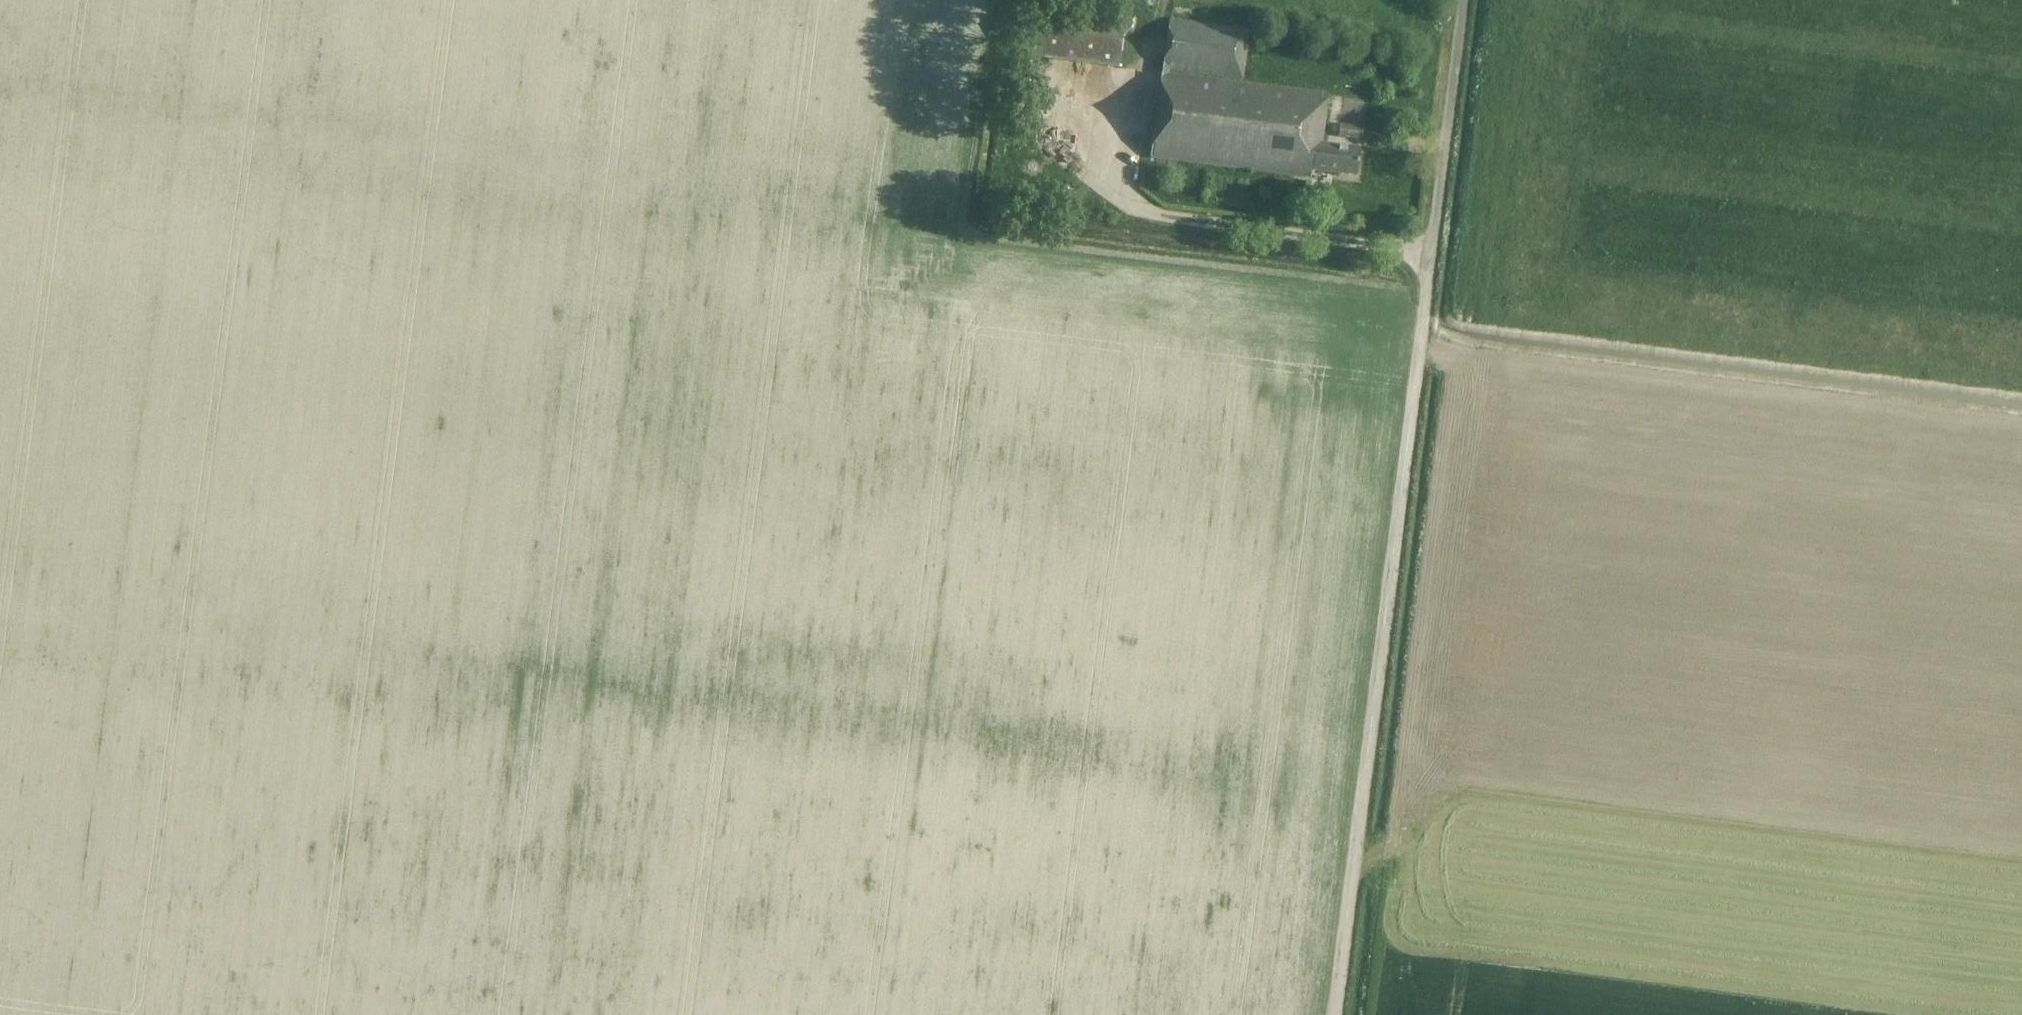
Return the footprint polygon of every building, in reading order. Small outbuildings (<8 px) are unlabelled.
[(1124,18),(1025,6),(1020,54),(1118,66),(1124,18)] [(1250,31),(1170,19),(1151,156),(1313,176),(1313,169),(1357,175),(1360,147),(1322,141),(1328,93),(1170,73),(1171,68),(1244,78),(1250,31)] [(1362,127),(1340,124),(1338,137),(1361,140),(1362,127)]
